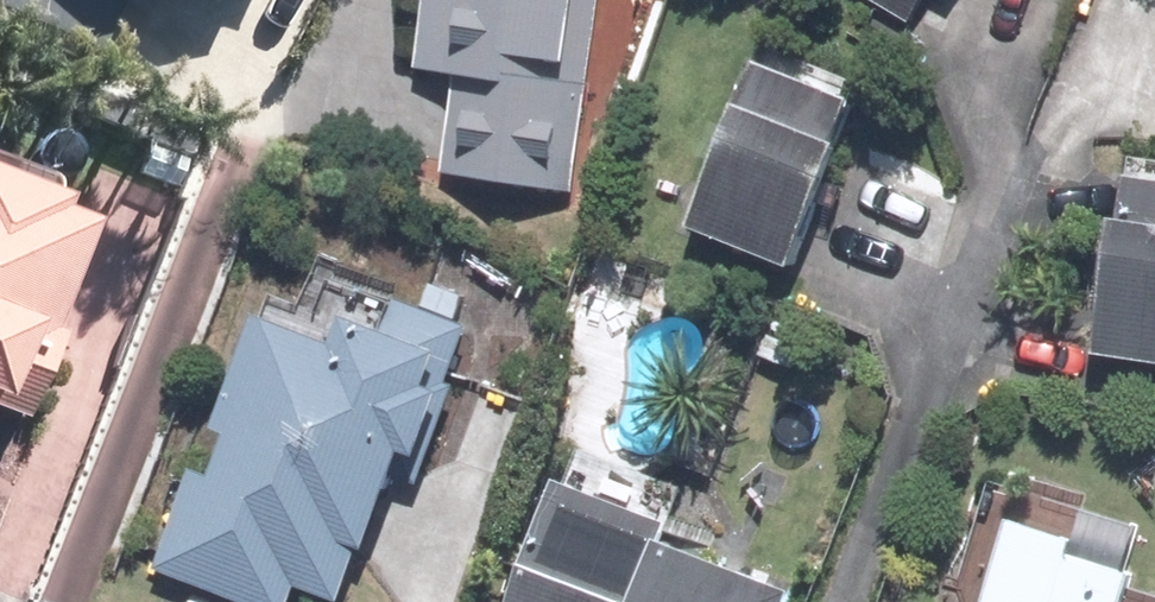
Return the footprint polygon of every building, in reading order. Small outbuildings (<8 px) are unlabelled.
[(90,60),(117,0),(0,0),(0,19),(90,60)] [(592,0),(428,0),(421,76),(458,80),(447,191),(572,203),(592,0)] [(916,23),(930,0),(880,0),(916,23)] [(863,111),(755,69),(692,231),(801,273),(863,111)] [(19,421),(87,216),(51,204),(59,179),(0,160),(0,415),(19,421)] [(1129,184),(1102,365),(1154,373),(1154,188),(1129,184)] [(269,323),(158,577),(215,601),(294,601),(296,597),(308,601),(350,601),(410,462),(426,469),(485,334),(462,323),(473,299),(423,277),(408,312),(338,282),(312,342),(269,323)] [(515,601),(798,601),(799,600),(665,546),(672,529),(563,485),(515,601)] [(1129,593),(1146,527),(1085,511),(1073,554),(1009,537),(992,601),(1154,601),(1154,600),(1129,593)]
